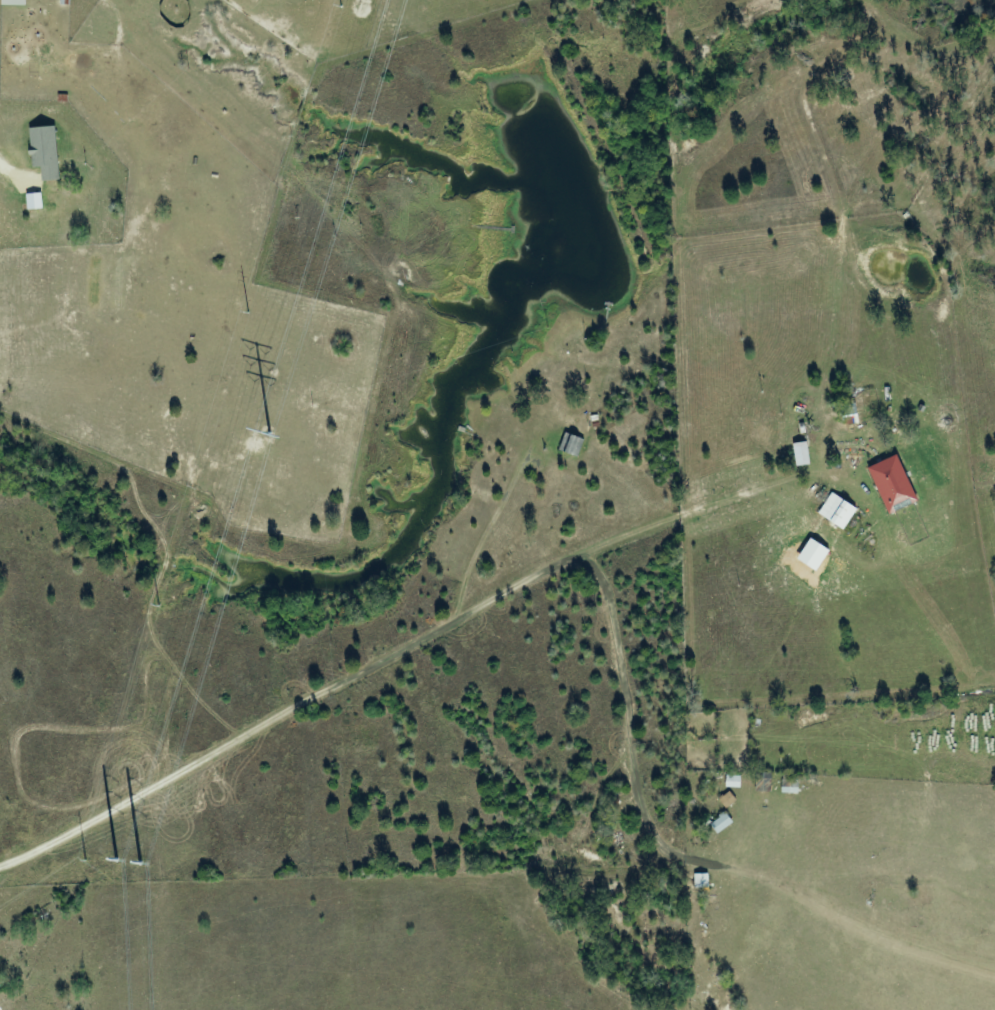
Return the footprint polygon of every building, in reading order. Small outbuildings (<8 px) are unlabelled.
[(62,181),(60,128),(33,129),(35,168),(45,168),(45,182),(62,181)] [(797,445),(799,467),(813,465),(810,443),(797,445)] [(921,503),(902,456),(872,468),(891,515),(921,503)] [(822,517),(849,530),(860,507),(833,494),(822,517)] [(721,800),(729,809),(739,801),(732,791),(721,800)] [(736,822),(729,813),(714,825),(721,834),(736,822)]
